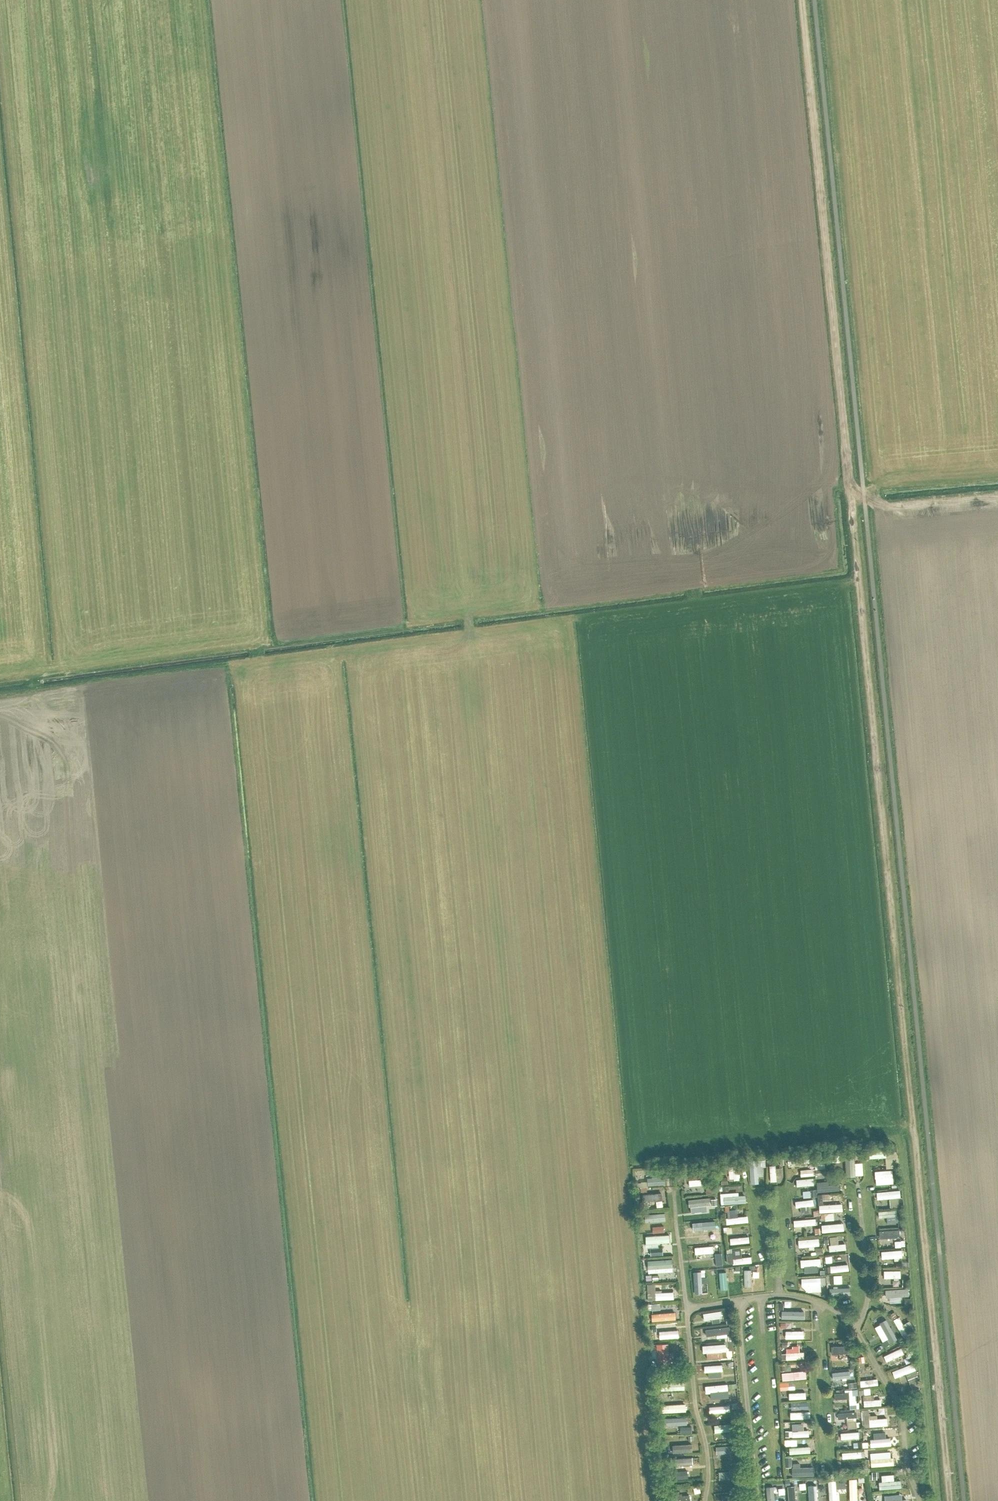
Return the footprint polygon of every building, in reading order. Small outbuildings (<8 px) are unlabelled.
[(748,1161),(750,1183),(758,1182),(758,1176),(756,1160),(748,1161)] [(839,1180),(847,1180),(846,1167),(838,1167),(839,1180)] [(734,1177),(734,1188),(742,1188),(741,1177),(734,1177)] [(817,1192),(839,1190),(838,1184),(828,1185),(828,1181),(816,1182),(817,1192)] [(796,1183),(780,1183),(781,1192),(796,1192),(796,1183)] [(859,1204),(873,1204),(873,1212),(882,1212),(881,1202),(884,1202),(884,1194),(859,1196),(859,1204)] [(722,1195),(705,1196),(706,1210),(730,1208),(729,1199),(722,1199),(722,1195)] [(647,1209),(647,1198),(629,1199),(629,1204),(639,1204),(639,1209),(647,1209)] [(815,1198),(802,1199),(803,1217),(825,1216),(825,1208),(815,1209),(815,1198)] [(781,1217),(793,1217),(793,1211),(798,1211),(797,1202),(780,1203),(781,1217)] [(861,1222),(880,1221),(880,1214),(861,1215),(861,1222)] [(731,1227),(731,1219),(709,1220),(709,1228),(731,1227)] [(777,1223),(777,1231),(800,1230),(800,1222),(777,1223)] [(636,1235),(649,1235),(648,1223),(635,1224),(636,1235)] [(806,1228),(806,1237),(828,1236),(827,1227),(806,1228)] [(781,1251),(802,1251),(802,1238),(803,1238),(803,1232),(798,1232),(798,1239),(781,1239),(781,1251)] [(862,1234),(863,1243),(882,1242),(881,1233),(862,1234)] [(637,1238),(637,1248),(653,1247),(652,1237),(637,1238)] [(713,1248),(733,1247),(732,1240),(712,1240),(713,1248)] [(813,1245),(814,1255),(829,1254),(829,1244),(813,1245)] [(724,1264),(733,1263),(733,1264),(751,1262),(750,1257),(741,1258),(733,1258),(732,1253),(726,1254),(723,1254),(724,1264)] [(885,1253),(864,1254),(865,1263),(885,1262),(885,1253)] [(658,1274),(657,1267),(652,1267),(652,1261),(627,1263),(628,1276),(658,1274)] [(656,1302),(656,1289),(638,1290),(637,1286),(630,1286),(630,1302),(656,1302)] [(632,1313),(633,1323),(658,1322),(657,1312),(632,1313)] [(771,1322),(771,1330),(777,1330),(777,1335),(785,1334),(785,1321),(771,1322)] [(668,1357),(668,1352),(667,1344),(656,1344),(656,1346),(657,1354),(657,1357),(657,1365),(668,1364),(668,1357)] [(640,1360),(653,1360),(652,1345),(640,1345),(640,1360)] [(766,1361),(788,1360),(788,1353),(776,1354),(776,1347),(765,1347),(766,1361)] [(812,1358),(832,1356),(831,1348),(812,1349),(812,1358)] [(816,1363),(815,1375),(832,1375),(833,1358),(818,1358),(818,1363),(816,1363)] [(789,1381),(788,1368),(783,1368),(783,1373),(764,1374),(764,1382),(789,1381)] [(770,1401),(788,1401),(788,1392),(770,1393),(770,1401)] [(886,1418),(877,1418),(869,1419),(869,1417),(869,1416),(868,1410),(861,1411),(863,1427),(887,1425),(886,1418)] [(667,1426),(667,1433),(688,1432),(687,1425),(667,1426)] [(843,1433),(818,1435),(819,1441),(843,1440),(843,1433)] [(873,1448),(873,1436),(849,1438),(850,1450),(873,1448)] [(680,1445),(679,1445),(670,1446),(670,1453),(688,1452),(688,1445),(680,1445)] [(824,1461),(844,1460),(844,1449),(823,1449),(824,1461)] [(852,1461),(852,1470),(875,1469),(875,1461),(852,1461)] [(792,1476),(813,1475),(813,1467),(800,1467),(799,1463),(793,1463),(793,1468),(792,1468),(792,1476)] [(884,1482),(879,1482),(878,1476),(862,1477),(862,1492),(884,1491),(884,1482)] [(660,1489),(671,1485),(669,1479),(658,1482),(660,1489)]
